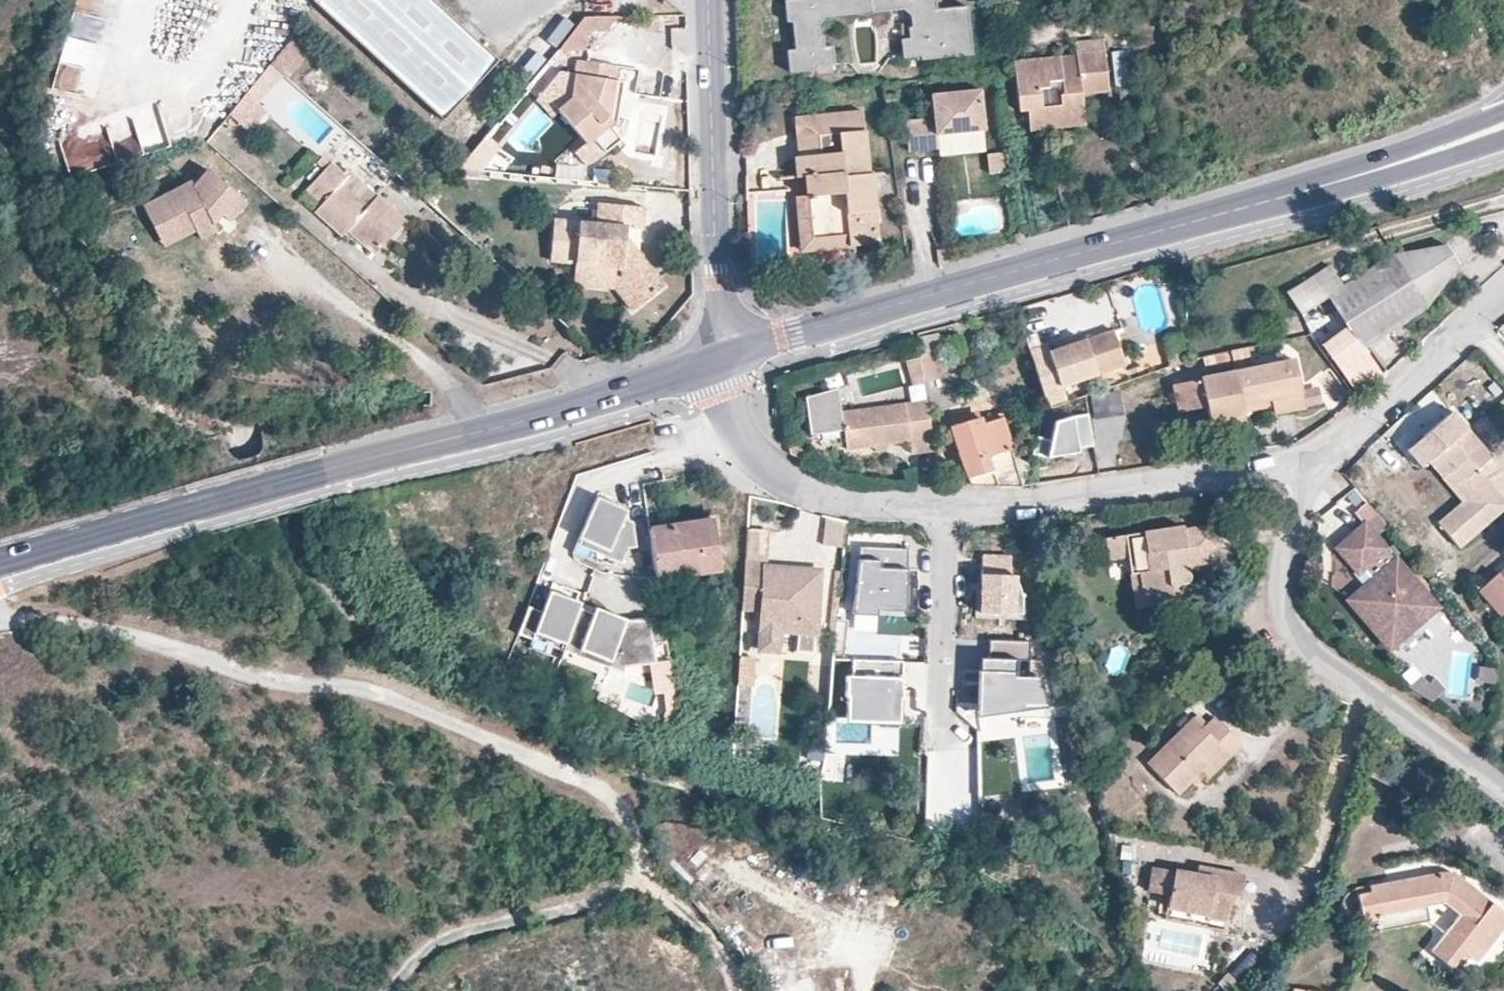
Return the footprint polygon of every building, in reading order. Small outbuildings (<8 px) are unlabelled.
[(114,0),(79,0),(72,36),(107,42),(114,0)] [(434,0),(314,0),(313,1),(446,121),(497,58),(434,0)] [(785,0),(787,22),(792,21),(795,50),(786,50),(789,72),(816,70),(816,67),(835,65),(833,46),(824,47),(823,36),(820,36),(819,24),(825,17),(857,14),(859,11),(869,10),(872,13),(903,10),(911,16),(912,28),(908,28),(909,40),(901,40),(903,59),(921,57),(921,61),(972,56),(968,8),(937,11),(936,3),(941,3),(941,0),(788,0),(785,0)] [(618,15),(606,16),(605,32),(618,15)] [(606,16),(585,16),(557,49),(591,50),(590,32),(605,32),(606,16)] [(286,77),(319,39),(303,23),(270,63),(286,77)] [(591,50),(605,32),(590,32),(591,50)] [(67,38),(65,57),(90,60),(93,41),(67,38)] [(1077,55),(1012,62),(1018,111),(1025,110),(1028,130),(1083,125),(1081,94),(1108,93),(1102,40),(1076,43),(1077,55)] [(1114,88),(1127,87),(1125,52),(1112,53),(1114,88)] [(581,75),(574,74),(569,98),(560,105),(559,106),(557,108),(586,145),(593,139),(604,152),(620,140),(611,125),(616,122),(620,81),(612,79),(614,65),(584,61),(581,75)] [(60,63),(56,88),(85,93),(89,68),(60,63)] [(278,80),(265,69),(247,92),(260,102),(278,80)] [(574,74),(565,72),(560,105),(569,98),(574,74)] [(978,91),(930,95),(932,119),(904,122),(907,152),(936,149),(935,135),(982,131),(978,91)] [(268,109),(260,102),(247,92),(230,114),(251,131),(268,109)] [(793,117),(798,156),(792,156),(795,176),(803,176),(805,196),(793,197),(800,251),(878,243),(869,174),(867,174),(859,109),(793,117)] [(131,119),(109,130),(125,162),(147,151),(131,119)] [(593,139),(586,145),(579,150),(590,164),(604,152),(593,139)] [(489,171),(497,148),(483,143),(475,166),(489,171)] [(325,168),(331,162),(324,155),(317,162),(325,168)] [(332,160),(331,162),(325,168),(306,190),(321,202),(315,210),(342,236),(347,230),(353,224),(380,247),(404,219),(350,171),(348,174),(332,160)] [(247,201),(209,168),(196,183),(195,184),(192,180),(158,196),(160,200),(177,236),(181,240),(199,232),(203,241),(219,234),(214,223),(211,218),(219,210),(222,213),(230,220),(247,201)] [(179,241),(160,200),(158,196),(153,198),(145,202),(166,247),(179,241)] [(574,263),(573,271),(619,276),(640,303),(663,286),(626,236),(627,227),(643,229),(644,207),(597,203),(596,221),(578,220),(574,263)] [(222,213),(219,210),(211,218),(214,223),(217,219),(222,213)] [(578,220),(553,218),(549,260),(574,263),(578,220)] [(374,253),(380,247),(353,224),(347,230),(374,253)] [(1344,287),(1330,265),(1287,292),(1303,316),(1330,299),(1352,331),(1326,348),(1356,390),(1380,374),(1362,348),(1428,305),(1459,263),(1447,244),(1396,254),(1344,287)] [(619,276),(573,271),(571,285),(615,289),(631,311),(640,303),(619,276)] [(1097,376),(1102,389),(1131,379),(1115,330),(1049,350),(1061,386),(1097,376)] [(1161,340),(1130,350),(1137,370),(1164,361),(1161,340)] [(1295,359),(1236,371),(1243,404),(1272,398),(1273,407),(1274,412),(1306,406),(1302,388),(1295,359)] [(1243,404),(1236,371),(1173,384),(1179,411),(1206,406),(1211,426),(1246,419),(1245,412),(1243,404)] [(1302,388),(1306,406),(1324,403),(1321,385),(1302,388)] [(935,448),(928,402),(842,414),(839,390),(805,395),(811,432),(844,428),(846,446),(875,442),(888,440),(910,437),(912,451),(935,448)] [(1272,398),(1243,404),(1245,412),(1273,407),(1272,398)] [(981,408),(975,410),(974,410),(977,418),(985,416),(981,408)] [(986,422),(985,416),(977,418),(974,410),(951,419),(972,485),(1024,485),(1030,462),(1017,457),(1004,417),(986,422)] [(986,422),(1004,417),(1002,410),(985,416),(986,422)] [(1429,461),(1437,455),(1448,469),(1440,475),(1462,501),(1438,522),(1461,549),(1501,514),(1488,499),(1498,491),(1477,468),(1491,455),(1468,428),(1453,411),(1407,449),(1422,467),(1429,461)] [(1087,413),(1056,420),(1051,439),(1037,437),(1032,454),(1048,456),(1047,459),(1080,453),(1079,448),(1093,444),(1087,413)] [(889,448),(888,440),(875,442),(876,450),(889,448)] [(1437,455),(1429,461),(1440,475),(1448,469),(1437,455)] [(1498,491),(1488,499),(1501,514),(1503,511),(1503,498),(1498,491)] [(595,502),(579,538),(608,550),(605,557),(621,564),(628,549),(636,547),(633,521),(625,518),(629,510),(615,504),(612,509),(595,502)] [(1377,517),(1365,527),(1337,551),(1359,576),(1364,572),(1374,583),(1378,588),(1373,593),(1369,587),(1350,603),(1383,641),(1430,601),(1375,538),(1387,528),(1377,517)] [(712,518),(649,527),(656,577),(721,567),(712,518)] [(1184,527),(1127,535),(1132,573),(1142,572),(1147,606),(1174,602),(1182,592),(1177,588),(1181,582),(1183,583),(1185,584),(1187,583),(1189,582),(1190,581),(1191,580),(1191,577),(1191,575),(1190,573),(1189,572),(1191,570),(1190,566),(1221,562),(1216,525),(1185,530),(1184,527)] [(748,529),(746,559),(767,561),(769,530),(748,529)] [(905,558),(857,553),(851,621),(876,623),(876,618),(905,621),(905,558)] [(816,635),(821,570),(767,566),(767,561),(746,559),(742,610),(762,612),(761,631),(779,632),(816,635)] [(1142,572),(1132,573),(1137,607),(1147,606),(1142,572)] [(1485,588),(1503,610),(1503,572),(1485,588)] [(981,574),(980,614),(1020,615),(1020,575),(981,574)] [(1177,588),(1182,592),(1187,585),(1187,583),(1185,584),(1183,583),(1181,582),(1177,588)] [(1378,588),(1374,583),(1369,587),(1373,593),(1378,588)] [(1485,588),(1479,593),(1501,619),(1503,616),(1503,610),(1485,588)] [(528,606),(518,634),(532,639),(534,633),(609,661),(607,667),(624,667),(654,663),(648,620),(633,622),(614,615),(611,620),(561,601),(562,596),(549,591),(542,611),(528,606)] [(1437,609),(1430,601),(1383,641),(1391,650),(1437,609)] [(683,606),(660,611),(663,623),(685,621),(683,606)] [(779,632),(761,631),(759,652),(777,653),(779,632)] [(1030,644),(990,646),(992,668),(982,668),(981,729),(1047,718),(1043,663),(1031,664),(1030,644)] [(901,660),(854,660),(854,673),(845,673),(845,722),(900,723),(901,660)] [(1425,676),(1413,690),(1431,706),(1444,692),(1425,676)] [(1176,722),(1183,730),(1194,719),(1188,712),(1176,722)] [(1199,713),(1194,719),(1202,727),(1208,722),(1199,713)] [(1202,727),(1194,719),(1183,730),(1148,764),(1178,794),(1191,780),(1224,747),(1232,755),(1243,742),(1215,714),(1208,722),(1202,727)] [(1224,747),(1191,780),(1195,785),(1203,776),(1206,780),(1232,755),(1224,747)] [(1371,884),(1440,871),(1438,864),(1370,878),(1371,884)] [(1197,874),(1154,866),(1151,885),(1171,889),(1170,894),(1168,907),(1208,914),(1207,916),(1228,920),(1233,895),(1242,896),(1245,875),(1216,870),(1215,877),(1197,874)] [(1215,877),(1216,870),(1198,866),(1197,874),(1215,877)] [(1440,871),(1371,884),(1372,891),(1357,893),(1365,924),(1379,921),(1377,913),(1443,902),(1457,914),(1452,919),(1430,948),(1451,967),(1453,964),(1464,951),(1471,956),(1477,960),(1490,944),(1483,939),(1491,929),(1496,936),(1503,926),(1503,911),(1462,877),(1459,875),(1455,873),(1448,871),(1440,871)] [(1462,877),(1503,911),(1503,902),(1467,872),(1462,877)] [(1372,891),(1371,884),(1356,887),(1357,893),(1372,891)] [(1171,889),(1151,885),(1149,891),(1170,894),(1171,889)] [(1440,910),(1452,919),(1457,914),(1443,902),(1377,913),(1379,921),(1440,910)] [(1490,944),(1496,936),(1491,929),(1483,939),(1490,944)] [(1495,947),(1490,944),(1477,960),(1482,965),(1495,947)] [(1460,969),(1471,956),(1464,951),(1453,964),(1460,969)]
